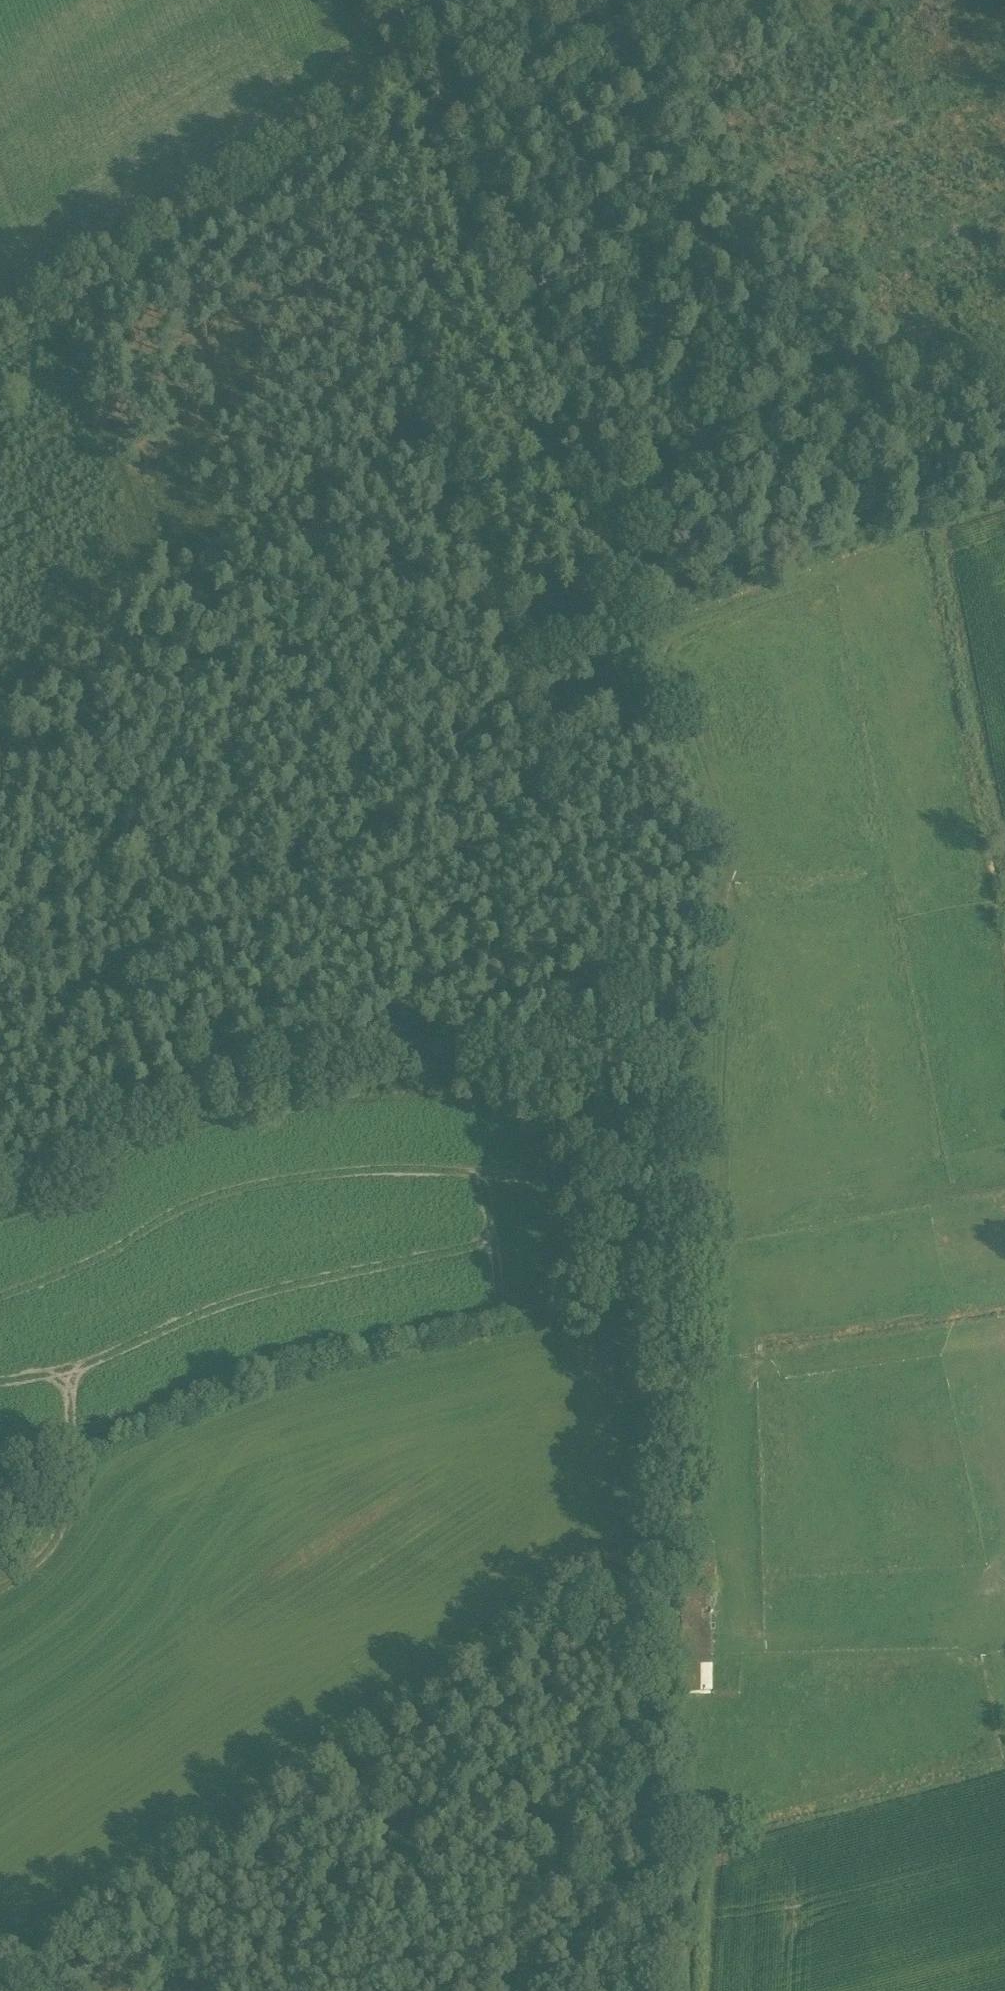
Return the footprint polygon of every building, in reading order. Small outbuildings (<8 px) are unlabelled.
[(709,1687),(709,1585),(686,1585),(686,1673),(683,1673),(683,1686),(709,1687)]
